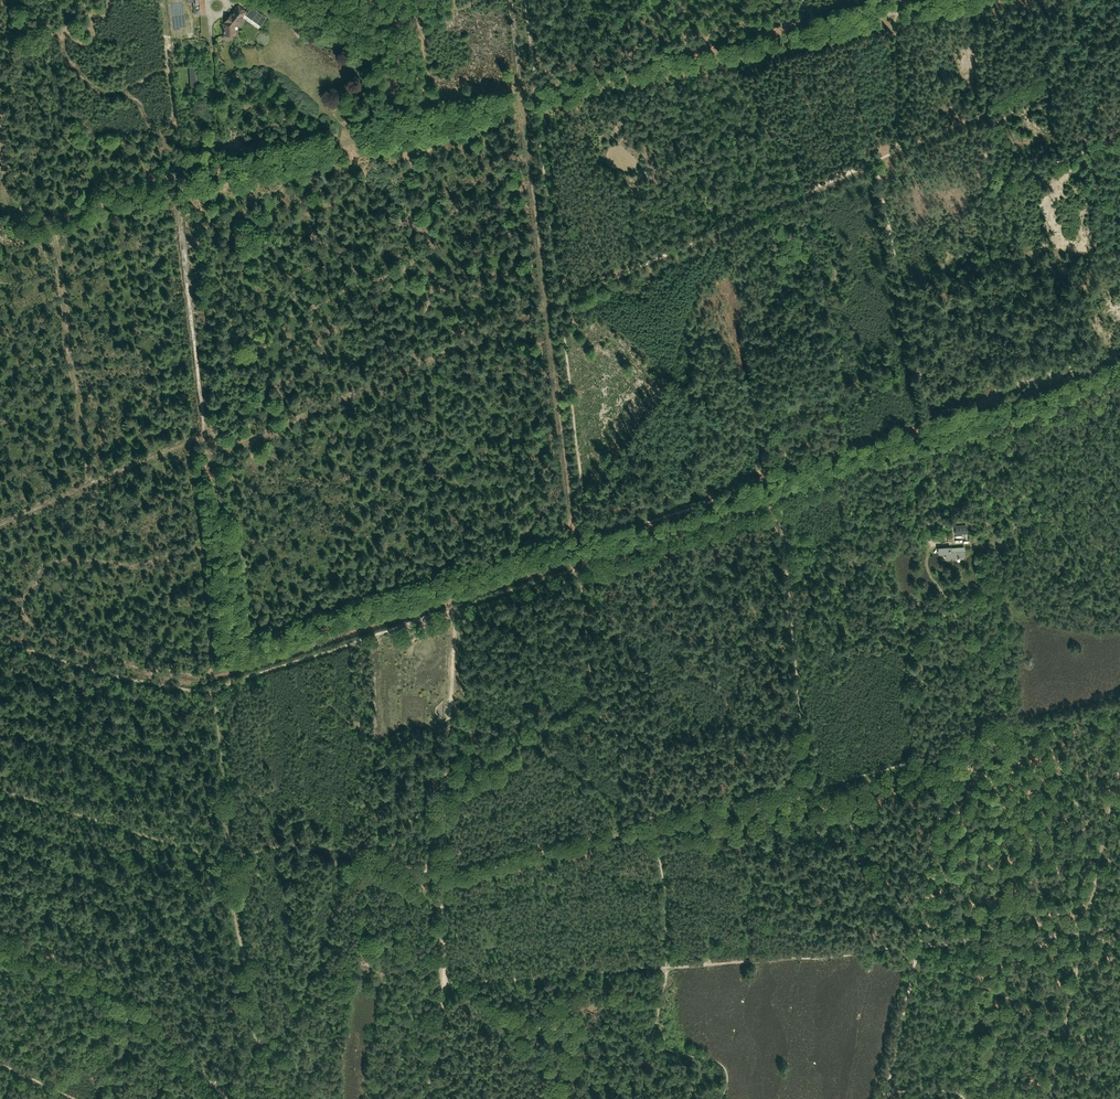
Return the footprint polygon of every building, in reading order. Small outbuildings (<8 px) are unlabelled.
[(193,2),(194,14),(205,13),(204,5),(201,5),(200,0),(187,0),(187,2),(193,2)] [(247,13),(246,12),(246,11),(238,5),(223,24),(224,35),(235,34),(234,26),(244,14),(260,26),(266,18),(251,7),(247,13)] [(189,66),(190,87),(201,87),(200,65),(189,66)] [(941,535),(950,531),(945,517),(939,519),(938,515),(934,516),(938,526),(938,525),(940,530),(939,530),(941,535)] [(966,525),(955,525),(955,534),(967,534),(966,525)] [(950,548),(939,549),(939,554),(947,553),(947,558),(964,557),(964,548),(950,549),(950,548)]
